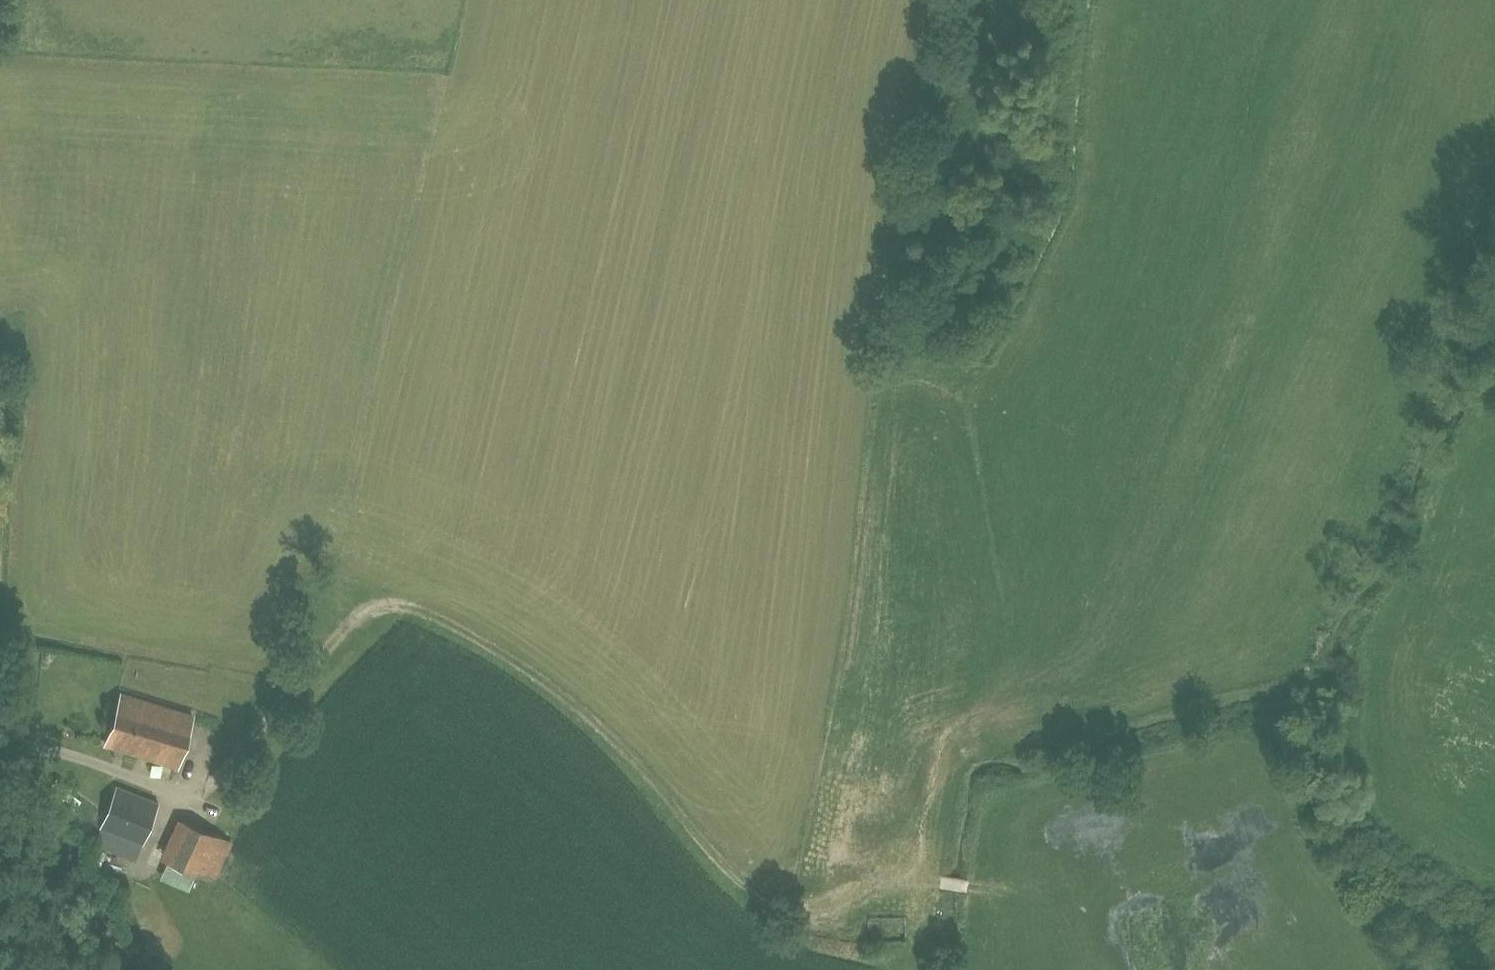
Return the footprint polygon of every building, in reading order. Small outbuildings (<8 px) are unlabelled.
[(105,743),(178,764),(193,713),(120,692),(105,743)] [(101,826),(95,843),(135,858),(142,842),(158,801),(116,785),(100,826),(101,826)] [(192,889),(198,873),(219,881),(234,836),(178,817),(164,857),(168,858),(161,878),(192,889)]
